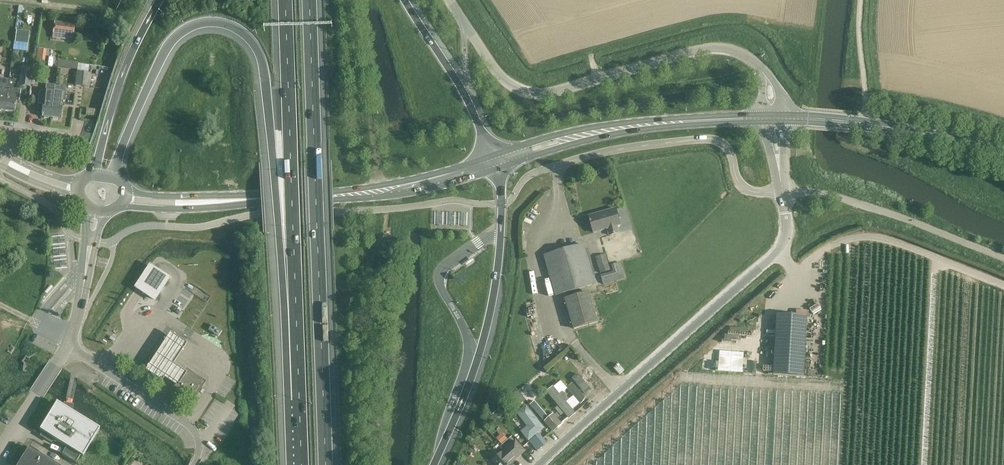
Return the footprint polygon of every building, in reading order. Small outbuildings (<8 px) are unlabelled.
[(73,36),(74,25),(54,22),(53,33),(73,36)] [(36,60),(36,61),(45,63),(46,50),(37,49),(36,56),(36,60)] [(78,64),(77,72),(75,86),(89,87),(91,74),(88,73),(89,65),(78,64)] [(33,70),(22,68),(19,85),(30,87),(33,70)] [(6,112),(10,80),(0,79),(0,111),(6,112)] [(14,80),(10,80),(6,112),(14,113),(15,102),(20,103),(22,91),(13,90),(14,80)] [(41,117),(52,118),(56,86),(46,85),(45,90),(43,104),(41,117)] [(56,86),(52,118),(60,119),(62,107),(64,107),(65,104),(66,93),(65,93),(59,92),(60,87),(56,86)] [(609,235),(619,232),(617,226),(621,225),(616,209),(602,213),(602,214),(589,218),(590,220),(590,221),(594,233),(608,229),(609,235)] [(596,277),(593,278),(584,245),(544,256),(556,296),(595,284),(598,283),(596,277)] [(606,255),(596,258),(600,274),(610,271),(606,255)] [(602,278),(603,284),(624,278),(620,263),(614,265),(616,273),(602,278)] [(150,266),(135,288),(154,300),(163,288),(169,279),(150,266)] [(393,286),(393,266),(383,266),(383,286),(393,286)] [(589,293),(565,299),(574,329),(597,322),(589,293)] [(777,315),(773,375),(804,377),(807,316),(777,315)] [(211,325),(208,330),(218,337),(221,332),(211,325)] [(163,378),(177,387),(186,373),(172,364),(186,343),(169,333),(144,371),(161,382),(163,378)] [(16,350),(12,347),(11,349),(12,349),(11,349),(13,350),(10,354),(9,353),(8,353),(9,352),(8,352),(7,354),(11,357),(16,350)] [(25,357),(16,350),(11,357),(21,364),(25,357)] [(28,361),(28,362),(37,355),(36,353),(28,359),(25,357),(21,364),(23,366),(22,371),(22,374),(27,374),(27,372),(27,373),(26,373),(26,372),(25,372),(25,369),(26,369),(27,369),(27,367),(25,367),(26,365),(25,365),(25,364),(24,363),(26,360),(27,361),(27,360),(28,361)] [(619,375),(624,370),(618,364),(614,368),(619,375)] [(174,388),(192,400),(204,382),(186,370),(174,388)] [(564,395),(561,398),(553,388),(548,393),(569,418),(575,413),(572,410),(566,403),(569,400),(564,395)] [(577,388),(571,393),(579,403),(585,398),(577,388)] [(512,399),(511,400),(514,404),(517,402),(518,404),(522,400),(519,396),(514,400),(512,399)] [(98,432),(99,430),(71,412),(71,408),(69,407),(65,406),(64,408),(56,403),(55,406),(39,431),(66,447),(61,455),(76,464),(80,456),(82,457),(98,432)] [(554,414),(548,419),(541,410),(537,413),(554,432),(562,424),(554,414)] [(519,415),(528,426),(521,432),(529,441),(540,432),(534,425),(536,423),(533,419),(531,421),(523,412),(519,415)] [(507,428),(500,433),(506,439),(512,434),(507,428)] [(547,443),(540,435),(539,434),(530,442),(534,447),(537,444),(541,448),(547,443)] [(515,460),(525,451),(515,441),(493,461),(497,464),(513,464),(511,463),(515,460)] [(18,464),(57,464),(28,447),(18,464)]
